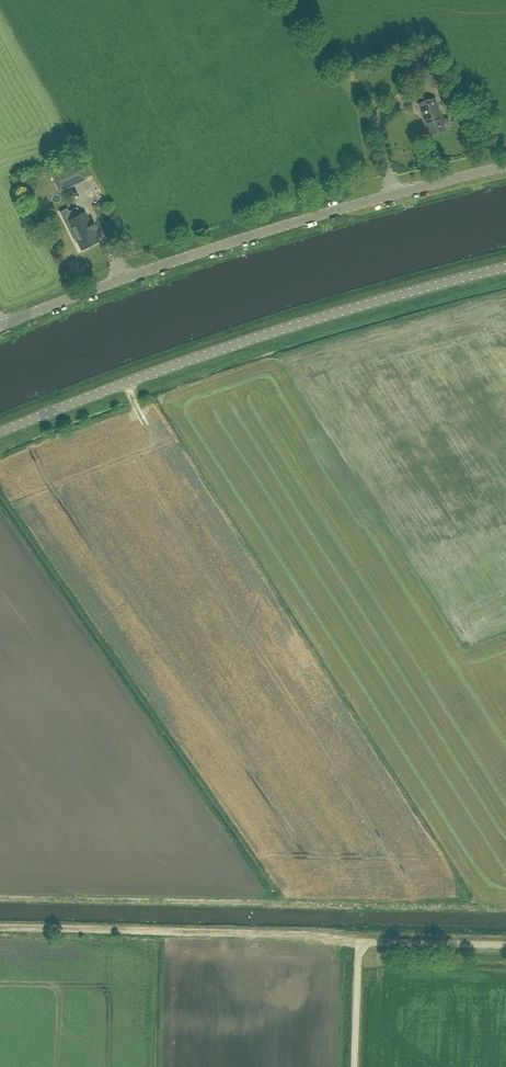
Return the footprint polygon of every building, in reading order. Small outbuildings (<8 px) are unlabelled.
[(431,53),(437,48),(434,43),(427,48),(431,53)] [(446,130),(435,99),(418,105),(421,115),(423,114),(430,135),(446,130)] [(84,175),(77,161),(50,173),(57,188),(84,175)] [(77,207),(67,211),(71,219),(68,220),(72,229),(69,230),(74,240),(77,238),(82,249),(98,241),(93,230),(96,229),(91,220),(88,221),(84,212),(80,214),(77,207)]
